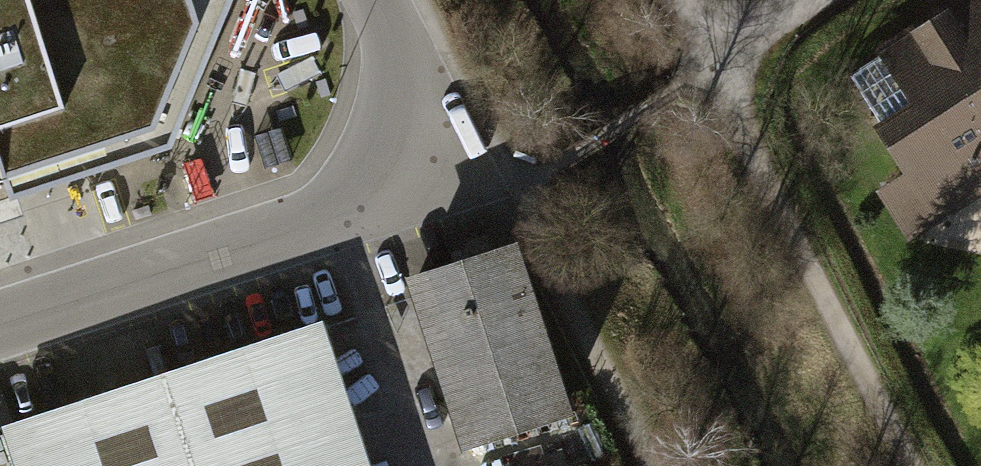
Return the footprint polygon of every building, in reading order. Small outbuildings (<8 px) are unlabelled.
[(173,165),(239,6),(237,0),(0,0),(0,219),(173,165)] [(839,77),(898,167),(871,185),(906,239),(980,191),(980,0),(942,0),(870,46),(875,54),(839,77)] [(393,290),(454,465),(592,465),(517,247),(393,290)] [(0,432),(0,439),(9,465),(369,465),(324,327),(0,432)]
